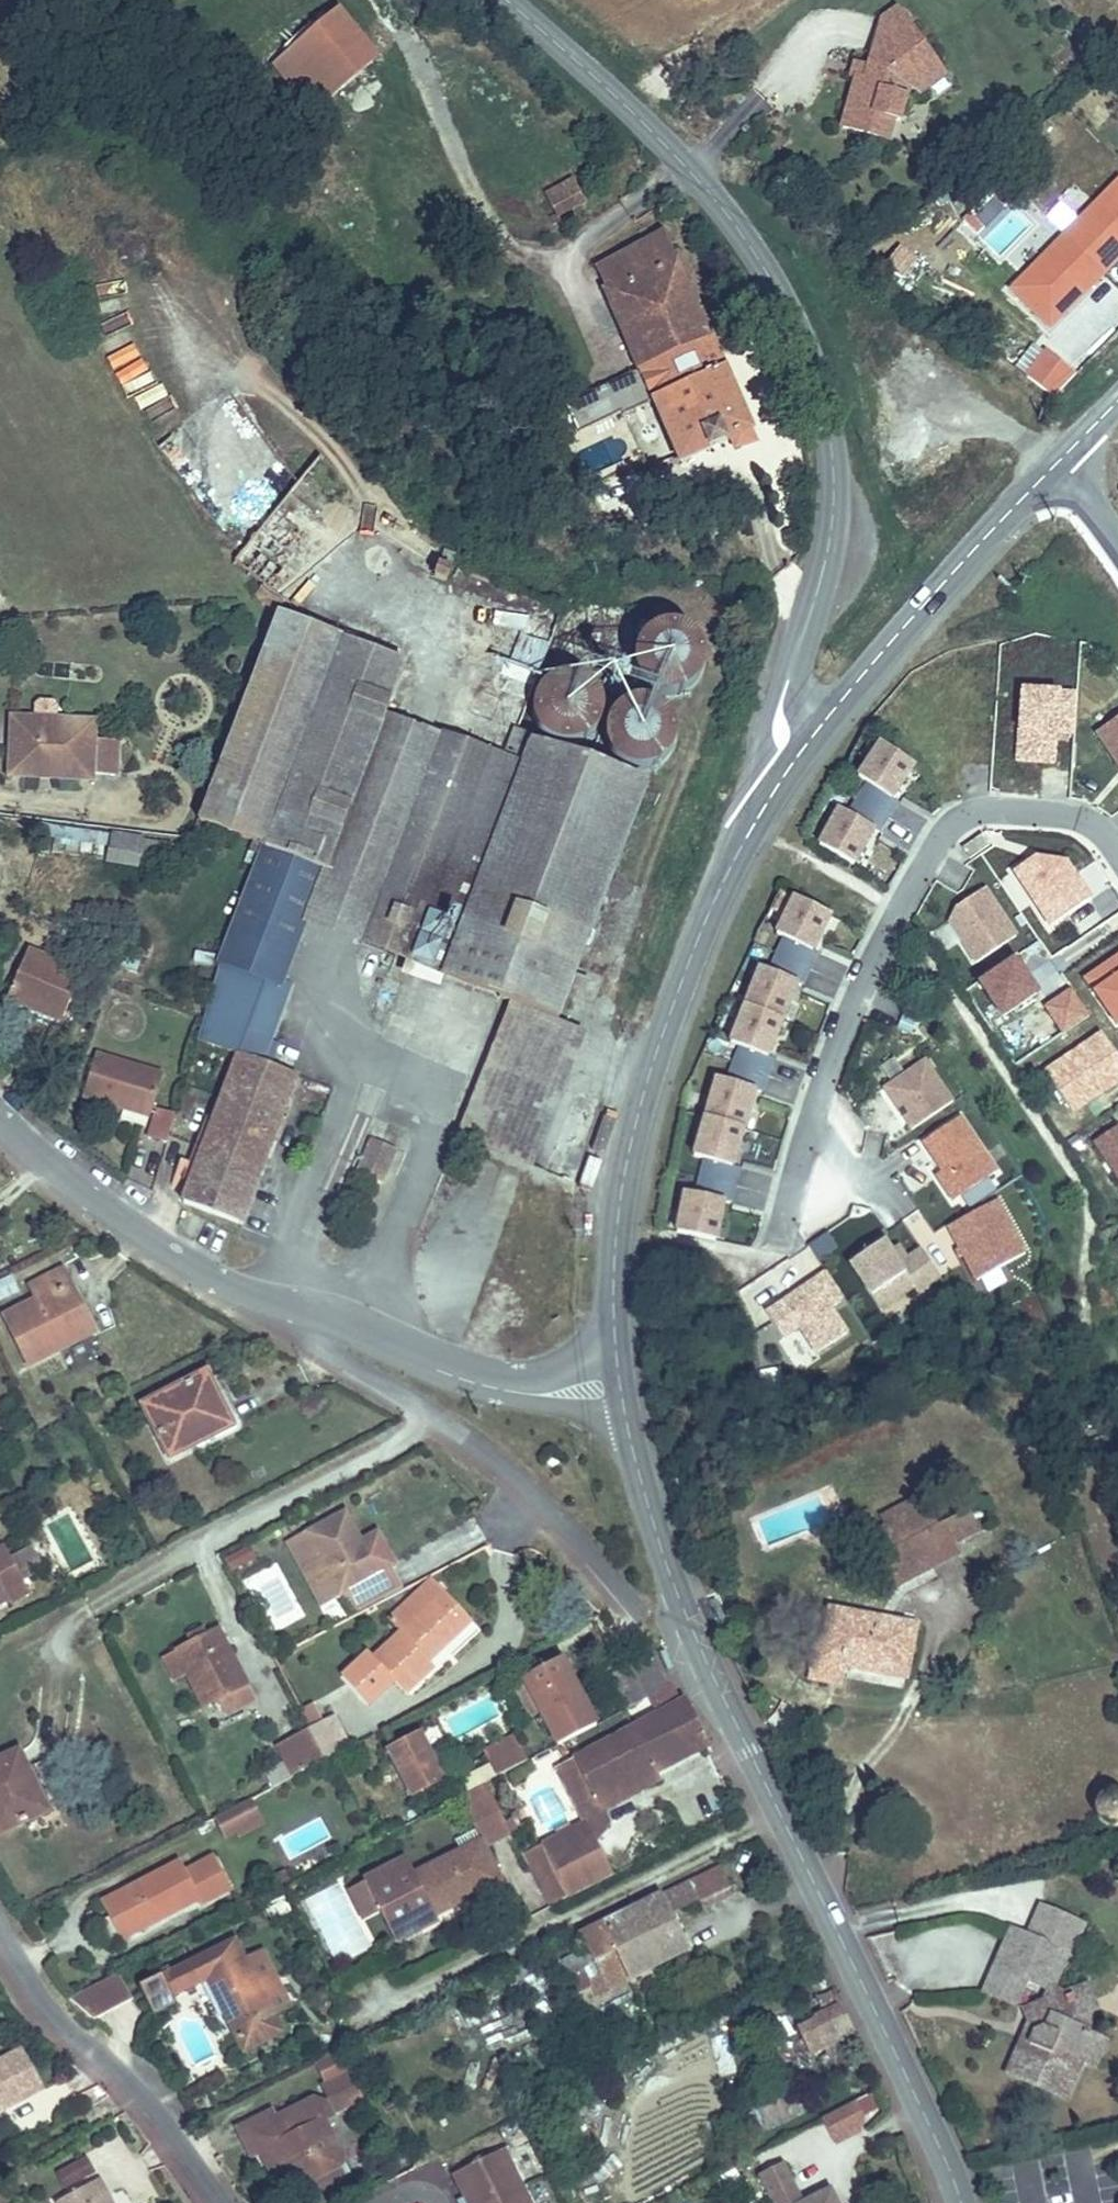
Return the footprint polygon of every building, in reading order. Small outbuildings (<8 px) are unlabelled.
[(899,2),(883,13),(913,22),(899,2)] [(273,57),(305,97),(314,109),(380,53),(339,3),(273,57)] [(842,121),(889,135),(895,114),(900,116),(911,82),(941,61),(913,22),(883,13),(869,61),(865,74),(857,71),(842,121)] [(869,61),(856,57),(852,70),(857,71),(865,74),(869,61)] [(947,70),(941,61),(911,82),(921,88),(947,70)] [(554,180),(524,195),(539,224),(568,209),(554,180)] [(1065,243),(1106,282),(1117,270),(1117,267),(1116,265),(1117,262),(1117,191),(1065,243)] [(1106,282),(1065,243),(1010,298),(1049,338),(1065,322),(1061,318),(1089,292),(1092,295),(1106,282)] [(574,277),(618,375),(694,346),(648,244),(574,277)] [(900,285),(914,268),(897,254),(883,272),(900,285)] [(1117,321),(1117,293),(1114,289),(1100,303),(1117,321)] [(1089,292),(1061,318),(1065,322),(1092,295),(1089,292)] [(694,346),(618,375),(661,471),(715,449),(722,462),(743,451),(694,346)] [(1055,408),(1078,384),(1055,361),(1029,388),(1055,408)] [(158,425),(178,408),(150,374),(130,390),(158,425)] [(241,402),(219,411),(231,439),(242,434),(252,459),(263,455),(241,402)] [(238,545),(223,564),(270,602),(363,499),(322,462),(244,550),(238,545)] [(440,567),(435,581),(447,585),(450,579),(452,572),(440,567)] [(599,604),(584,606),(572,616),(564,628),(562,639),(566,653),(573,665),(582,673),(594,678),(609,677),(624,668),(634,654),(635,636),(628,619),(616,607),(599,604)] [(262,616),(185,821),(248,845),(183,1044),(225,1058),(289,1082),(291,1074),(264,1063),(270,1044),(260,1041),(282,980),(277,977),(302,909),(374,716),(391,665),(262,616)] [(643,647),(636,663),(639,682),(650,698),(668,706),(685,705),(701,695),(709,680),(710,663),(705,651),(699,643),(689,637),(674,632),(657,636),(643,647)] [(544,741),(561,749),(577,751),(594,744),(603,730),(607,716),(600,694),(582,680),(559,681),(541,691),(534,709),(535,725),(544,741)] [(608,733),(610,753),(619,768),(633,778),(651,780),(667,773),(679,757),(680,738),(675,723),(663,713),(643,707),(621,714),(608,733)] [(428,736),(374,716),(302,909),(357,929),(428,736)] [(8,722),(7,767),(49,768),(50,782),(90,784),(90,777),(112,777),(113,742),(90,740),(89,724),(8,722)] [(1097,735),(1117,768),(1117,722),(1097,735)] [(504,763),(428,736),(357,929),(373,935),(406,947),(434,957),(504,763)] [(640,785),(531,746),(513,739),(504,763),(434,957),(454,965),(560,1003),(640,785)] [(847,859),(867,825),(873,829),(892,798),(887,795),(910,762),(877,739),(854,772),(863,779),(844,810),(834,804),(813,839),(847,859)] [(106,864),(141,868),(146,834),(110,830),(106,864)] [(1085,904),(1061,866),(1028,861),(1009,873),(1044,929),(1085,904)] [(1093,865),(1079,873),(1093,896),(1107,887),(1093,865)] [(1008,939),(978,890),(955,905),(943,924),(968,964),(1008,939)] [(716,1164),(739,1089),(746,1091),(759,1058),(753,1055),(783,983),(789,985),(804,952),(800,950),(818,915),(783,897),(765,933),(772,937),(757,970),(747,966),(716,1041),(726,1045),(713,1079),(702,1076),(677,1153),(688,1157),(679,1192),(667,1189),(658,1229),(697,1238),(706,1199),(713,1201),(723,1166),(716,1164)] [(406,947),(373,935),(348,1007),(380,1018),(406,947)] [(26,950),(6,999),(29,1010),(32,1004),(68,1018),(85,975),(26,950)] [(1014,952),(973,977),(999,1017),(1039,991),(1014,952)] [(1114,960),(1077,984),(1107,1031),(1117,1024),(1117,966),(1114,960)] [(114,1101),(145,1110),(155,1076),(83,1056),(69,1102),(110,1115),(114,1101)] [(198,1125),(263,1146),(289,1082),(225,1058),(198,1125)] [(914,1062),(871,1089),(898,1131),(941,1104),(914,1062)] [(137,1137),(158,1143),(165,1116),(145,1110),(137,1137)] [(982,1176),(947,1120),(909,1144),(928,1174),(922,1178),(939,1204),(982,1176)] [(232,1225),(263,1146),(198,1125),(169,1199),(232,1225)] [(1117,1193),(1117,1142),(1116,1143),(1110,1133),(1083,1150),(1113,1197),(1117,1193)] [(354,1173),(382,1184),(397,1149),(369,1137),(354,1173)] [(1009,1258),(981,1205),(932,1230),(960,1283),(1009,1258)] [(819,1248),(810,1233),(792,1245),(801,1259),(819,1248)] [(920,1280),(903,1252),(888,1261),(879,1247),(872,1251),(866,1241),(831,1263),(860,1310),(894,1289),(897,1294),(920,1280)] [(1105,1252),(1117,1282),(1117,1246),(1105,1252)] [(808,1272),(746,1311),(762,1336),(779,1326),(795,1353),(826,1333),(809,1306),(823,1298),(808,1272)] [(0,1317),(0,1345),(13,1372),(71,1341),(58,1312),(66,1307),(50,1273),(15,1290),(23,1305),(0,1317)] [(206,1374),(142,1407),(168,1459),(232,1427),(206,1374)] [(901,1539),(938,1523),(924,1498),(888,1515),(895,1527),(901,1539)] [(940,1527),(938,1523),(901,1539),(903,1546),(894,1552),(888,1554),(901,1582),(960,1553),(956,1544),(984,1530),(973,1511),(940,1527)] [(324,1567),(342,1601),(396,1573),(384,1551),(361,1562),(354,1549),(365,1543),(350,1516),(289,1547),(304,1576),(324,1567)] [(883,1532),(891,1545),(901,1539),(895,1527),(883,1532)] [(901,1539),(891,1545),(894,1552),(903,1546),(901,1539)] [(0,1547),(0,1560),(10,1555),(5,1545),(0,1547)] [(223,1556),(229,1572),(255,1561),(248,1545),(223,1556)] [(3,1608),(29,1594),(10,1555),(0,1560),(0,1604),(3,1608)] [(271,1623),(294,1615),(279,1568),(256,1575),(271,1623)] [(342,1601),(350,1616),(404,1589),(396,1573),(342,1601)] [(438,1673),(431,1665),(476,1625),(449,1597),(373,1664),(366,1655),(339,1680),(365,1708),(392,1684),(407,1700),(438,1673)] [(812,1672),(845,1676),(845,1669),(910,1677),(917,1623),(829,1612),(825,1643),(815,1642),(812,1672)] [(222,1637),(174,1661),(204,1719),(251,1695),(222,1637)] [(668,1650),(659,1653),(666,1671),(675,1668),(668,1650)] [(535,1704),(554,1740),(597,1717),(577,1681),(570,1683),(553,1651),(508,1675),(527,1709),(535,1704)] [(655,1712),(681,1698),(648,1654),(623,1669),(655,1712)] [(844,1685),(845,1676),(812,1672),(810,1683),(844,1685)] [(655,1770),(712,1741),(690,1693),(681,1698),(655,1712),(575,1754),(598,1799),(655,1770)] [(307,1728),(324,1759),(347,1747),(331,1717),(307,1728)] [(478,1745),(492,1773),(526,1755),(512,1726),(478,1745)] [(275,1746),(292,1776),(324,1759),(307,1728),(275,1746)] [(414,1738),(383,1754),(405,1795),(436,1779),(414,1738)] [(46,1812),(19,1753),(0,1762),(0,1835),(46,1812)] [(583,1817),(659,1778),(655,1770),(598,1799),(575,1754),(556,1764),(583,1817)] [(480,1778),(452,1793),(473,1836),(502,1823),(480,1778)] [(1091,1816),(1098,1825),(1109,1828),(1117,1825),(1117,1794),(1108,1791),(1098,1795),(1091,1804),(1091,1816)] [(212,1817),(227,1843),(264,1823),(248,1796),(212,1817)] [(612,1872),(585,1820),(519,1854),(546,1906),(612,1872)] [(473,1841),(389,1886),(410,1927),(495,1883),(473,1841)] [(176,1868),(108,1904),(130,1943),(194,1908),(199,1914),(227,1899),(209,1865),(182,1879),(176,1868)] [(709,1873),(585,1936),(595,1956),(602,1968),(668,1934),(662,1922),(719,1894),(709,1873)] [(130,1943),(108,1904),(97,1911),(117,1949),(130,1943)] [(1006,1970),(994,1995),(1018,2007),(1029,1981),(1043,1986),(1057,1952),(1071,1957),(1083,1928),(1042,1909),(1030,1939),(1009,1931),(994,1965),(1006,1970)] [(602,1968),(595,1956),(552,1979),(564,2002),(580,1994),(588,2009),(682,1962),(668,1934),(602,1968)] [(214,1950),(128,1995),(141,2021),(162,2011),(159,2004),(195,1985),(230,2054),(266,2035),(260,2024),(230,1966),(224,1968),(214,1950)] [(230,1966),(260,2024),(277,2015),(247,1957),(230,1966)] [(983,1989),(994,1995),(1006,1970),(994,1965),(983,1989)] [(1068,2098),(1083,2063),(1095,2069),(1107,2040),(1089,2031),(1075,1997),(1068,1999),(1053,1993),(1048,2005),(1031,2010),(1038,2028),(1034,2040),(1025,2037),(1009,2072),(1068,2098)] [(852,2041),(830,1999),(756,2035),(765,2051),(794,2037),(808,2063),(852,2041)] [(343,2066),(333,2046),(314,2055),(324,2076),(343,2066)] [(0,2068),(0,2099),(8,2116),(36,2100),(15,2060),(0,2068)] [(361,2094),(346,2065),(343,2066),(324,2076),(319,2079),(333,2107),(361,2094)] [(267,2106),(234,2123),(248,2152),(257,2147),(271,2177),(291,2186),(314,2173),(313,2167),(331,2156),(335,2147),(319,2116),(328,2110),(320,2096),(314,2095),(309,2091),(272,2111),(267,2106)] [(796,2093),(754,2112),(763,2132),(805,2113),(796,2093)] [(0,2099),(0,2120),(8,2116),(0,2099)] [(867,2132),(857,2102),(822,2113),(831,2143),(867,2132)] [(457,2171),(466,2190),(456,2194),(461,2202),(483,2202),(524,2183),(507,2146),(457,2171)] [(85,2153),(49,2170),(59,2191),(95,2174),(85,2153)] [(297,2198),(341,2173),(331,2156),(313,2167),(314,2173),(291,2186),(297,2198)] [(763,2171),(779,2202),(803,2202),(782,2161),(763,2171)] [(59,2202),(101,2202),(108,2199),(99,2182),(59,2202)] [(483,2202),(534,2202),(524,2183),(483,2202)] [(831,2189),(803,2202),(838,2202),(831,2189)]
